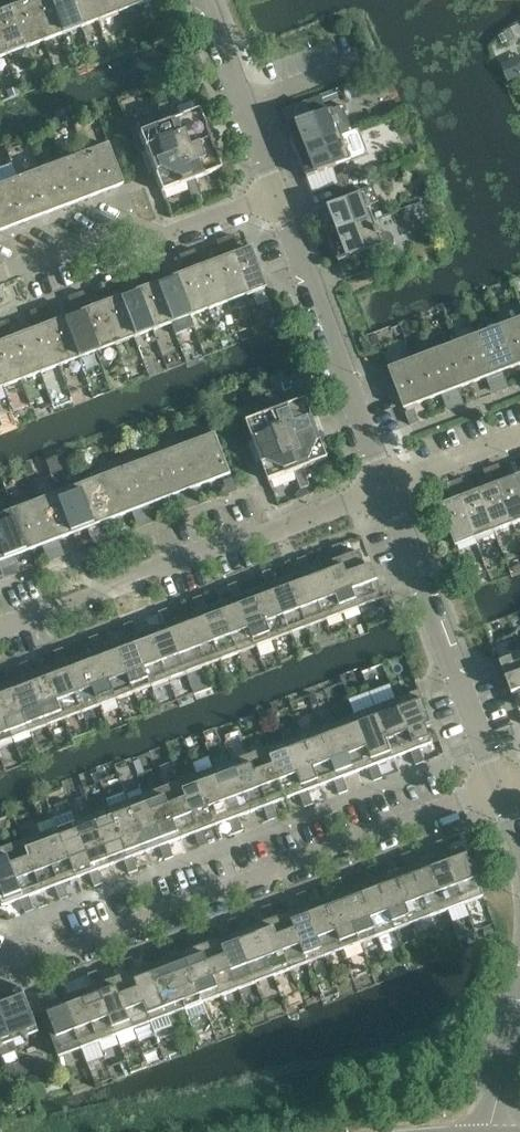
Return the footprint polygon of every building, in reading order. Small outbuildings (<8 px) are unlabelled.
[(48,0),(32,0),(28,1),(43,42),(62,35),(48,0)] [(70,0),(48,0),(62,35),(80,28),(70,0)] [(91,0),(70,0),(80,28),(99,21),(91,0)] [(112,0),(91,0),(99,21),(117,14),(112,0)] [(133,0),(112,0),(117,14),(136,7),(133,0)] [(43,42),(28,1),(9,8),(24,49),(43,42)] [(9,8),(0,12),(0,41),(6,56),(24,49),(9,8)] [(338,126),(340,125),(338,120),(336,121),(334,115),(329,117),(327,112),(320,115),(314,98),(307,101),(313,117),(288,127),(294,141),(292,142),(296,152),(297,152),(298,153),(342,136),(338,126)] [(169,111),(166,102),(157,106),(160,115),(169,111)] [(198,110),(172,120),(168,122),(173,136),(179,151),(209,140),(198,110)] [(172,120),(169,111),(160,115),(163,123),(168,122),(172,120)] [(179,151),(173,136),(168,122),(163,123),(138,133),(149,163),(179,151)] [(351,161),(347,151),(350,150),(348,145),(346,146),(342,136),(298,153),(298,154),(297,154),(301,165),(302,164),(308,178),(346,164),(347,164),(347,163),(351,161)] [(220,170),(209,140),(179,151),(190,181),(195,179),(220,170)] [(122,185),(107,145),(84,153),(99,194),(122,185)] [(190,181),(179,151),(149,163),(160,192),(186,183),(190,181)] [(99,194),(84,153),(62,162),(77,202),(99,194)] [(77,202),(62,162),(39,170),(54,211),(77,202)] [(54,211),(39,170),(17,179),(32,219),(54,211)] [(346,183),(343,174),(336,178),(332,188),(346,183)] [(17,179),(0,185),(0,201),(10,228),(32,219),(17,179)] [(198,188),(195,179),(190,181),(186,183),(189,192),(198,188)] [(349,191),(346,183),(332,188),(342,192),(349,191)] [(201,197),(198,188),(189,192),(192,200),(201,197)] [(374,220),(370,210),(372,210),(370,205),(368,205),(364,195),(359,197),(359,196),(320,211),(325,226),(324,226),(328,237),(329,236),(330,237),(374,220)] [(0,201),(0,231),(10,228),(0,201)] [(388,233),(386,232),(381,233),(380,229),(377,230),(374,220),(330,237),(330,238),(329,239),(332,249),(334,248),(339,263),(378,248),(383,252),(388,252),(393,249),(394,247),(395,245),(395,243),(395,241),(395,239),(394,237),(392,235),(391,234),(390,233),(388,233)] [(234,244),(231,236),(223,239),(227,247),(234,244)] [(227,247),(223,239),(216,242),(219,250),(227,247)] [(265,288),(249,248),(230,255),(245,296),(265,288)] [(197,258),(194,250),(186,253),(190,261),(197,258)] [(190,261),(186,253),(179,256),(182,264),(190,261)] [(245,296),(230,255),(211,262),(227,303),(245,296)] [(382,266),(379,257),(375,259),(368,263),(364,273),(382,266)] [(227,303),(211,262),(193,269),(208,310),(227,303)] [(160,272),(157,264),(149,267),(152,275),(160,272)] [(152,275),(149,267),(141,270),(145,278),(152,275)] [(208,310),(193,269),(174,276),(190,317),(208,310)] [(190,317),(174,276),(156,283),(171,324),(190,317)] [(123,287),(120,278),(112,281),(115,289),(123,287)] [(115,289),(112,281),(104,284),(108,292),(115,289)] [(171,324),(156,283),(137,290),(152,331),(171,324)] [(152,331),(137,290),(118,297),(134,338),(152,331)] [(86,301),(83,292),(75,295),(78,303),(86,301)] [(78,303),(75,295),(67,298),(71,306),(78,303)] [(134,338),(118,297),(100,304),(115,345),(134,338)] [(115,345),(100,304),(81,312),(97,352),(115,345)] [(48,315),(45,306),(37,309),(40,318),(48,315)] [(40,318),(37,309),(29,312),(33,321),(40,318)] [(97,352),(81,312),(63,319),(78,359),(97,352)] [(78,359),(63,319),(44,326),(59,366),(78,359)] [(502,326),(517,367),(519,366),(519,319),(502,326)] [(8,320),(0,323),(3,332),(11,329),(8,320)] [(59,366),(44,326),(26,333),(41,373),(59,366)] [(517,367),(502,326),(480,335),(495,375),(499,373),(517,367)] [(41,373),(26,333),(7,340),(22,380),(41,373)] [(495,375),(480,335),(457,343),(473,383),(491,377),(495,375)] [(7,340),(0,342),(0,378),(4,387),(22,380),(7,340)] [(473,383),(457,343),(435,351),(450,392),(455,390),(473,383)] [(450,392),(435,351),(413,360),(428,400),(446,393),(450,392)] [(428,400),(413,360),(389,369),(405,409),(428,400)] [(502,382),(499,373),(495,375),(491,377),(494,385),(502,382)] [(505,390),(502,382),(494,385),(497,393),(505,390)] [(458,398),(455,390),(450,392),(446,393),(449,402),(458,398)] [(278,401),(275,392),(266,395),(269,404),(278,401)] [(461,407),(458,398),(449,402),(452,410),(461,407)] [(307,400),(281,410),(277,411),(288,441),(318,430),(307,400)] [(281,410),(278,401),(269,404),(273,413),(277,411),(281,410)] [(277,411),(273,413),(247,422),(258,452),(288,441),(277,411)] [(419,422),(416,414),(408,417),(411,426),(419,422)] [(329,459),(318,430),(288,441),(299,471),(304,469),(329,459)] [(190,490),(231,475),(216,434),(81,485),(96,526),(101,524),(137,510),(145,507),(181,494),(190,490)] [(299,471),(288,441),(258,452),(270,482),(295,472),(299,471)] [(503,474),(499,465),(492,468),(495,476),(503,474)] [(495,476),(492,468),(484,471),(487,479),(495,476)] [(307,478),(304,469),(299,471),(295,472),(298,481),(307,478)] [(310,486),(307,478),(298,481),(302,490),(310,486)] [(517,478),(498,485),(513,525),(519,523),(519,487),(517,478)] [(466,488),(462,479),(455,482),(458,490),(466,488)] [(458,490),(455,482),(447,485),(450,493),(458,490)] [(238,491),(234,483),(226,486),(229,494),(238,491)] [(96,526),(81,485),(59,494),(74,534),(92,527),(96,526)] [(513,525),(498,485),(479,492),(495,532),(513,525)] [(193,499),(190,490),(181,494),(184,502),(193,499)] [(495,532),(479,492),(461,499),(476,539),(495,532)] [(74,534),(59,494),(36,502),(52,543),(55,541),(74,534)] [(196,507),(193,499),(184,502),(188,510),(196,507)] [(476,539),(461,499),(441,506),(457,547),(476,539)] [(52,543),(36,502),(14,511),(29,551),(47,544),(52,543)] [(148,516),(145,507),(137,510),(140,519),(148,516)] [(14,511),(0,516),(0,541),(7,560),(11,558),(29,551),(14,511)] [(151,524),(148,516),(140,519),(143,527),(151,524)] [(104,532),(101,524),(96,526),(92,527),(95,536),(104,532)] [(107,541),(104,532),(95,536),(98,544),(107,541)] [(59,549),(55,541),(52,543),(47,544),(50,553),(59,549)] [(344,551),(341,544),(333,547),(335,554),(344,551)] [(62,558),(59,549),(50,553),(53,561),(62,558)] [(346,557),(344,551),(335,554),(338,561),(342,559),(346,557)] [(385,599),(373,566),(367,568),(361,552),(346,557),(342,559),(361,608),(385,599)] [(309,564),(307,557),(298,560),(300,567),(309,564)] [(14,566),(11,558),(7,560),(3,561),(6,569),(14,566)] [(342,559),(338,561),(325,566),(343,615),(361,608),(342,559)] [(312,570),(309,564),(300,567),(303,574),(307,572),(312,570)] [(17,575),(14,566),(6,569),(9,578),(17,575)] [(325,566),(312,570),(307,572),(326,621),(343,615),(325,566)] [(275,577),(272,570),(263,574),(266,580),(275,577)] [(307,572),(303,574),(290,579),(309,628),(326,621),(307,572)] [(277,584),(275,577),(266,580),(268,587),(273,585),(277,584)] [(290,579),(277,584),(273,585),(291,634),(309,628),(290,579)] [(240,590),(237,583),(229,587),(231,593),(240,590)] [(273,585),(268,587),(255,592),(274,641),(291,634),(273,585)] [(242,597),(240,590),(231,593),(234,600),(238,598),(242,597)] [(255,592),(242,597),(238,598),(256,647),(274,641),(255,592)] [(205,603),(203,596),(194,600),(196,606),(205,603)] [(238,598),(234,600),(221,605),(239,654),(256,647),(238,598)] [(208,610),(205,603),(196,606),(199,613),(203,611),(208,610)] [(221,605),(208,610),(203,611),(222,661),(239,654),(221,605)] [(170,616),(168,610),(159,613),(162,620),(170,616)] [(203,611),(199,613),(186,618),(204,667),(222,661),(203,611)] [(173,623),(170,616),(162,620),(164,626),(169,625),(173,623)] [(186,618),(173,623),(169,625),(187,674),(204,667),(186,618)] [(136,629),(133,623),(124,626),(127,633),(136,629)] [(169,625),(164,626),(151,631),(170,680),(187,674),(169,625)] [(138,636),(136,629),(127,633),(129,639),(134,638),(138,636)] [(151,631),(138,636),(134,638),(152,687),(170,680),(151,631)] [(101,642),(99,636),(90,639),(92,646),(101,642)] [(134,638),(129,639),(116,644),(135,693),(152,687),(134,638)] [(104,649),(101,642),(92,646),(95,653),(99,651),(104,649)] [(116,644),(104,649),(99,651),(118,700),(135,693),(116,644)] [(66,656),(64,649),(55,652),(57,659),(66,656)] [(99,651),(95,653),(82,657),(100,707),(118,700),(99,651)] [(500,662),(513,695),(514,695),(514,694),(518,693),(519,697),(519,655),(500,662)] [(69,662),(66,656),(57,659),(60,666),(64,664),(69,662)] [(82,657),(69,662),(64,664),(83,713),(100,707),(82,657)] [(32,669),(29,662),(20,665),(23,672),(32,669)] [(64,664),(60,666),(47,671),(66,720),(83,713),(64,664)] [(34,675),(32,669),(23,672),(25,679),(30,677),(34,675)] [(47,671),(34,675),(30,677),(48,726),(66,720),(47,671)] [(30,677),(25,679),(12,684),(31,733),(48,726),(30,677)] [(0,688),(0,703),(14,739),(31,733),(12,684),(0,688)] [(433,725),(420,692),(397,701),(416,750),(420,749),(433,744),(427,727),(431,726),(433,725)] [(416,750),(397,701),(376,709),(395,758),(411,752),(416,750)] [(14,739),(0,703),(0,744),(14,739)] [(395,758),(376,709),(355,717),(374,766),(378,765),(395,758)] [(374,766),(355,717),(338,724),(356,773),(369,768),(374,766)] [(356,773),(338,724),(320,730),(339,780),(343,778),(356,773)] [(339,780),(320,730),(303,737),(322,786),(335,781),(339,780)] [(322,786),(303,737),(286,743),(304,793),(309,791),(322,786)] [(304,793),(286,743),(268,750),(287,799),(300,794),(304,793)] [(423,755),(420,749),(416,750),(411,752),(414,759),(423,755)] [(287,799),(268,750),(250,757),(269,806),(273,804),(287,799)] [(425,762),(423,755),(414,759),(416,765),(425,762)] [(269,806),(250,757),(233,763),(251,813),(264,808),(269,806)] [(251,813),(233,763),(216,770),(234,819),(239,818),(251,813)] [(381,771),(378,765),(374,766),(369,768),(372,775),(381,771)] [(234,819),(216,770),(198,776),(217,826),(230,821),(234,819)] [(383,778),(381,771),(372,775),(374,781),(383,778)] [(217,826),(198,776),(181,783),(199,832),(204,831),(217,826)] [(346,785),(343,778),(339,780),(335,781),(337,788),(346,785)] [(199,832),(181,783),(163,790),(182,839),(195,834),(199,832)] [(348,791),(346,785),(337,788),(340,795),(348,791)] [(182,839),(163,790),(146,796),(165,845),(169,844),(182,839)] [(311,798),(309,791),(304,793),(300,794),(302,801),(311,798)] [(165,845),(146,796),(128,803),(147,852),(160,847),(165,845)] [(314,804),(311,798),(302,801),(305,808),(314,804)] [(147,852),(128,803),(111,810),(129,859),(134,857),(147,852)] [(276,811),(273,804),(269,806),(264,808),(267,814),(276,811)] [(129,859),(111,810),(93,816),(112,865),(125,861),(129,859)] [(278,818),(276,811),(267,814),(269,821),(278,818)] [(112,865),(93,816),(76,823),(95,872),(99,870),(112,865)] [(241,824),(239,818),(234,819),(230,821),(232,828),(241,824)] [(95,872),(76,823),(59,829),(77,879),(90,874),(95,872)] [(244,831),(241,824),(232,828),(235,834),(244,831)] [(77,879),(59,829),(41,836),(60,885),(64,884),(77,879)] [(206,837),(204,831),(199,832),(195,834),(198,841),(206,837)] [(60,885),(41,836),(24,842),(43,892),(55,887),(60,885)] [(209,844),(206,837),(198,841),(200,847),(209,844)] [(449,846),(446,840),(437,843),(440,850),(449,846)] [(43,892),(24,842),(7,849),(25,898),(30,897),(43,892)] [(172,851),(169,844),(165,845),(160,847),(163,854),(172,851)] [(451,853),(449,846),(440,850),(442,856),(447,855),(451,853)] [(484,897),(478,862),(475,862),(476,863),(471,864),(465,848),(451,853),(447,855),(465,904),(484,897)] [(7,849),(0,852),(0,898),(3,907),(21,900),(25,898),(7,849)] [(174,857),(172,851),(163,854),(165,861),(174,857)] [(414,860),(411,853),(402,856),(405,863),(414,860)] [(447,855),(442,856),(429,861),(448,911),(465,904),(447,855)] [(136,864),(134,857),(129,859),(125,861),(127,867),(136,864)] [(416,866),(414,860),(405,863),(408,870),(412,868),(416,866)] [(429,861),(416,866),(412,868),(431,917),(448,911),(429,861)] [(139,871),(136,864),(127,867),(130,874),(139,871)] [(379,873),(377,866),(368,869),(370,876),(379,873)] [(412,868),(408,870),(395,874),(413,924),(431,917),(412,868)] [(101,877),(99,870),(95,872),(90,874),(93,880),(101,877)] [(382,879),(379,873),(370,876),(373,883),(377,881),(382,879)] [(395,874),(382,879),(377,881),(396,930),(413,924),(395,874)] [(104,884),(101,877),(93,880),(95,887),(104,884)] [(344,886),(342,879),(333,882),(336,889),(344,886)] [(377,881),(373,883),(360,888),(379,937),(396,930),(377,881)] [(67,890),(64,884),(60,885),(55,887),(58,894),(67,890)] [(347,892),(344,886),(336,889),(338,896),(343,894),(347,892)] [(360,888),(347,892),(343,894),(361,943),(379,937),(360,888)] [(69,897),(67,890),(58,894),(61,900),(69,897)] [(309,899),(307,892),(298,896),(300,902),(309,899)] [(343,894),(338,896),(325,901),(343,950),(361,943),(343,894)] [(32,903),(30,897),(25,898),(21,900),(23,907),(32,903)] [(312,906),(309,899),(300,902),(303,909),(307,908),(312,906)] [(325,901),(312,906),(307,908),(326,957),(343,950),(325,901)] [(35,910),(32,903),(23,907),(26,913),(35,910)] [(274,912),(272,906),(263,909),(266,916),(274,912)] [(307,908),(303,909),(290,914),(308,963),(326,957),(307,908)] [(277,919),(274,912),(266,916),(268,922),(272,921),(277,919)] [(290,914),(277,919),(272,921),(291,970),(308,963),(290,914)] [(240,925),(237,919),(228,922),(231,929),(240,925)] [(272,921),(268,922),(255,927),(274,977),(291,970),(272,921)] [(242,932),(240,925),(231,929),(233,935),(238,934),(242,932)] [(255,927),(242,932),(238,934),(256,983),(274,977),(255,927)] [(205,939),(202,932),(194,935),(196,942),(205,939)] [(238,934),(233,935),(220,940),(239,990),(256,983),(238,934)] [(208,945),(205,939),(196,942),(199,949),(203,947),(208,945)] [(220,940),(208,945),(203,947),(222,996),(239,990),(220,940)] [(170,952),(167,945),(158,949),(161,955),(170,952)] [(203,947),(199,949),(185,954),(204,1003),(222,996),(203,947)] [(172,959),(170,952),(161,955),(163,962),(168,960),(172,959)] [(185,954),(172,959),(168,960),(186,1010),(204,1003),(185,954)] [(135,965),(132,958),(123,962),(126,968),(135,965)] [(168,960),(163,962),(150,967),(169,1016),(186,1010),(168,960)] [(137,972),(135,965),(126,968),(128,975),(133,973),(137,972)] [(150,967),(137,972),(133,973),(152,1023),(169,1016),(150,967)] [(100,978),(98,971),(89,975),(91,982),(100,978)] [(133,973),(128,975),(116,980),(134,1029),(152,1023),(133,973)] [(103,985),(100,978),(91,982),(94,988),(98,987),(103,985)] [(116,980),(103,985),(98,987),(117,1036),(134,1029),(116,980)] [(65,991),(63,985),(54,988),(57,995),(65,991)] [(32,1012),(23,987),(0,996),(0,1003),(14,1042),(24,1038),(24,1040),(29,1038),(29,1036),(40,1032),(32,1012)] [(98,987),(94,988),(81,993),(99,1042),(117,1036),(98,987)] [(68,998),(65,991),(57,995),(59,1001),(64,1000),(68,998)] [(81,993),(68,998),(64,1000),(82,1049),(99,1042),(81,993)] [(64,1000),(59,1001),(41,1008),(60,1057),(82,1049),(64,1000)] [(0,1003),(0,1050),(3,1057),(18,1052),(14,1042),(0,1003)] [(27,1076),(31,1066),(30,1059),(21,1062),(27,1076)] [(27,1076),(21,1062),(13,1065),(17,1072),(27,1076)]
